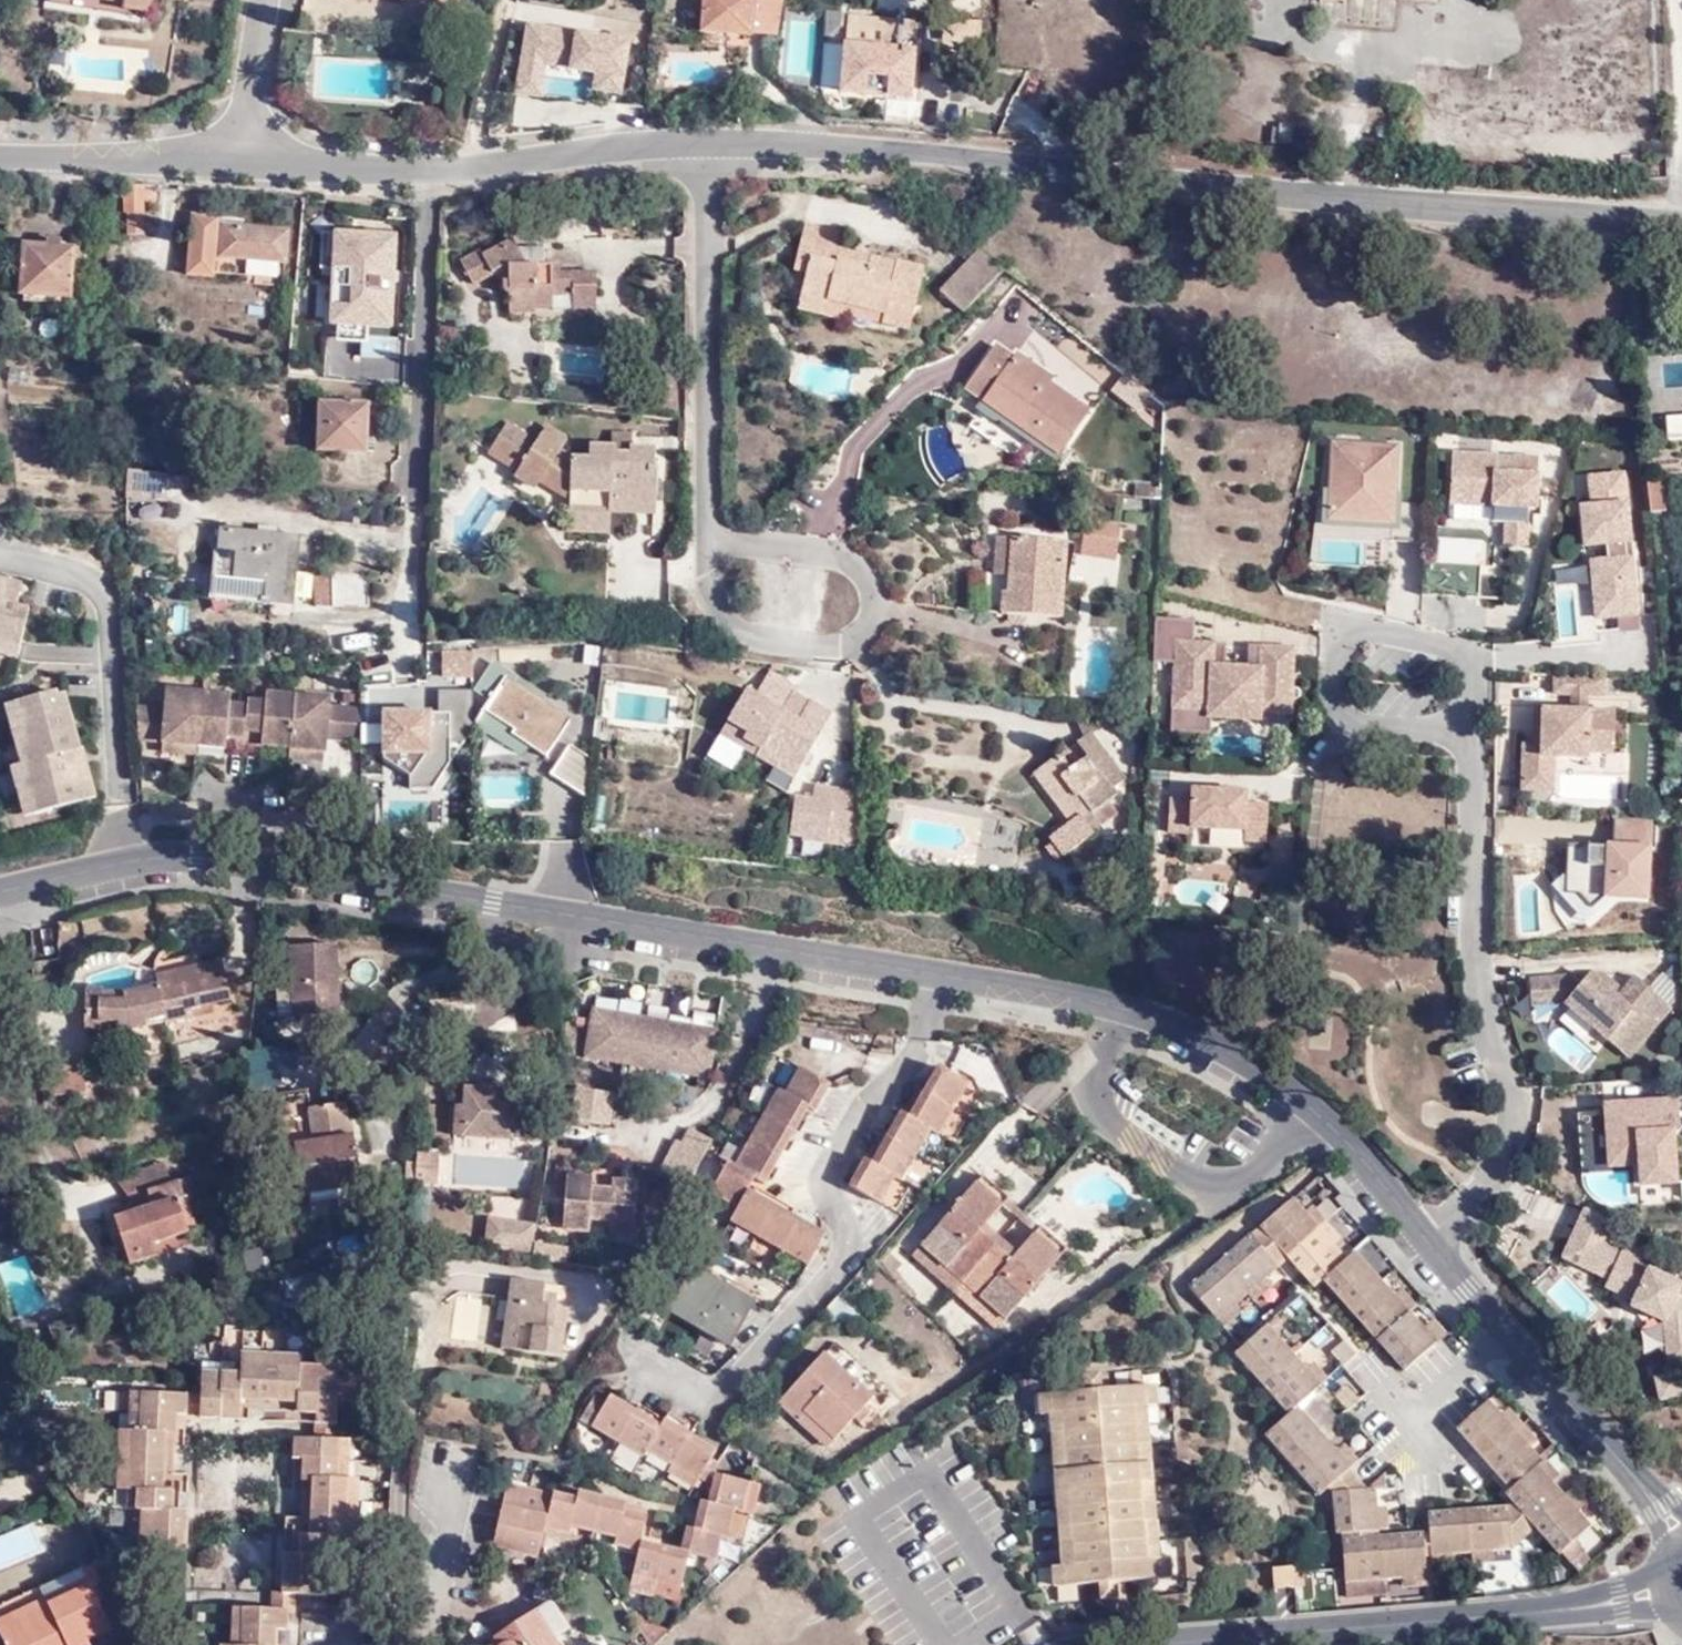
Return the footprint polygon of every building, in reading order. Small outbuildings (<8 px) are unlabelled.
[(63,5),(125,14),(127,4),(101,0),(63,0),(63,5)] [(125,14),(148,17),(151,0),(101,0),(127,4),(125,14)] [(441,11),(443,0),(365,0),(409,8),(441,11)] [(771,37),(777,6),(779,0),(697,0),(694,30),(771,37)] [(1341,4),(1314,2),(1314,15),(1386,20),(1388,0),(1341,0),(1341,4)] [(898,38),(911,39),(912,24),(846,18),(844,46),(896,50),(898,38)] [(629,36),(525,19),(515,92),(544,95),(548,63),(593,71),(591,86),(620,94),(629,36)] [(841,93),(907,99),(911,39),(898,38),(896,50),(844,46),(841,93)] [(144,236),(143,186),(125,185),(128,237),(144,236)] [(185,272),(213,274),(213,260),(286,265),(288,233),(241,230),(218,228),(219,221),(189,219),(185,272)] [(241,230),(242,224),(219,221),(218,228),(241,230)] [(801,251),(843,260),(848,237),(805,227),(801,251)] [(396,231),(336,228),(331,321),(391,324),(394,278),(396,231)] [(483,252),(461,264),(477,290),(495,279),(495,281),(498,284),(501,286),(504,287),(504,295),(510,298),(510,302),(535,301),(536,311),(557,310),(556,303),(575,303),(576,315),(599,315),(598,274),(560,274),(560,269),(550,269),(549,251),(520,252),(514,241),(486,258),(483,252)] [(33,297),(77,294),(79,294),(76,244),(27,246),(31,297),(33,297)] [(962,311),(1001,268),(976,246),(937,289),(962,311)] [(550,269),(560,269),(559,251),(549,251),(550,269)] [(874,259),(872,267),(843,260),(801,251),(796,276),(808,278),(801,314),(848,324),(849,318),(851,306),(892,315),(890,327),(913,331),(924,270),(874,259)] [(213,274),(185,272),(184,279),(212,281),(213,274)] [(77,300),(77,294),(33,297),(33,303),(77,300)] [(510,318),(536,318),(536,311),(535,301),(510,302),(510,318)] [(851,306),(849,318),(890,327),(892,315),(851,306)] [(995,402),(1056,442),(1083,401),(1045,374),(1049,368),(1014,345),(1008,354),(987,340),(960,379),(995,402)] [(990,409),(1050,450),(1056,442),(995,402),(990,409)] [(368,405),(319,405),(318,455),(368,456),(368,405)] [(1667,439),(1681,438),(1681,410),(1666,411),(1667,439)] [(634,449),(613,448),(592,447),(590,462),(577,462),(565,454),(570,445),(547,431),(539,444),(509,427),(490,457),(520,477),(517,481),(540,496),(544,491),(573,508),(571,536),(612,538),(613,518),(659,520),(663,475),(657,475),(658,451),(634,449)] [(614,437),(613,448),(634,449),(635,439),(614,437)] [(1398,441),(1331,439),(1326,517),(1394,521),(1398,441)] [(1539,454),(1454,449),(1452,515),(1504,520),(1502,541),(1530,544),(1531,505),(1540,504),(1539,454)] [(126,468),(126,498),(166,499),(166,469),(126,468)] [(1634,538),(1626,469),(1587,474),(1590,500),(1581,501),(1585,543),(1634,538)] [(1664,473),(1645,474),(1649,514),(1668,512),(1664,473)] [(1140,487),(1139,498),(1157,500),(1159,489),(1140,487)] [(1110,542),(1122,543),(1124,529),(1085,524),(1083,537),(1110,542)] [(299,539),(222,531),(216,585),(240,588),(239,604),(291,609),(299,539)] [(1072,540),(1000,535),(995,534),(990,599),(1004,600),(1004,610),(1066,615),(1072,540)] [(1109,554),(1121,555),(1122,543),(1110,542),(1109,554)] [(1634,553),(1589,555),(1592,614),(1640,612),(1634,553)] [(1079,555),(1079,583),(1118,583),(1118,556),(1079,555)] [(363,581),(330,582),(330,612),(363,612),(363,581)] [(17,657),(28,614),(16,610),(4,607),(9,586),(0,583),(0,653),(17,657)] [(240,588),(216,585),(214,601),(239,604),(240,588)] [(4,607),(16,610),(22,589),(9,586),(4,607)] [(1196,618),(1154,617),(1154,658),(1174,661),(1172,728),(1211,732),(1211,714),(1294,717),(1296,644),(1253,642),(1253,662),(1227,660),(1227,640),(1196,639),(1196,618)] [(472,650),(443,649),(442,676),(471,677),(472,650)] [(575,681),(606,684),(610,649),(578,650),(575,681)] [(14,668),(17,657),(0,653),(0,664),(14,668)] [(518,741),(534,751),(549,761),(573,724),(579,729),(584,721),(571,712),(566,720),(544,704),(510,681),(514,675),(493,661),(472,689),(492,704),(487,711),(518,733),(514,738),(518,741)] [(544,704),(548,699),(514,675),(510,681),(544,704)] [(438,709),(385,706),(383,749),(412,771),(411,785),(433,786),(474,730),(472,689),(439,689),(438,709)] [(53,695),(1,710),(17,769),(31,819),(95,802),(89,781),(68,787),(60,761),(70,758),(54,701),(53,695)] [(160,696),(159,713),(136,712),(139,746),(156,748),(156,759),(193,761),(193,754),(222,756),(223,742),(242,742),(243,737),(260,739),(258,764),(314,767),(314,756),(327,757),(328,745),(356,746),(358,713),(330,711),(330,703),(263,699),(263,705),(246,704),(246,710),(227,709),(228,700),(160,696)] [(842,719),(818,706),(816,710),(808,723),(788,712),(758,696),(744,721),(740,728),(759,738),(755,746),(770,755),(766,761),(804,782),(842,719)] [(788,712),(808,723),(816,710),(796,698),(788,712)] [(79,755),(63,699),(54,701),(70,758),(60,761),(68,787),(89,781),(82,755),(79,755)] [(1522,741),(1521,788),(1555,789),(1557,754),(1614,753),(1616,706),(1592,706),(1592,702),(1537,703),(1534,741),(1522,741)] [(474,730),(509,754),(510,752),(518,741),(514,738),(518,733),(487,711),(474,730)] [(759,738),(740,728),(732,743),(751,753),(755,746),(759,738)] [(1095,769),(1112,757),(1095,734),(1078,747),(1095,769)] [(241,757),(241,764),(258,764),(260,739),(243,737),(242,742),(223,742),(222,756),(241,757)] [(526,762),(534,751),(518,741),(510,752),(526,762)] [(770,755),(755,746),(751,753),(766,761),(770,755)] [(1118,789),(1129,781),(1112,757),(1095,769),(1078,747),(1042,773),(1071,811),(1064,816),(1071,826),(1044,847),(1055,861),(1062,855),(1093,831),(1086,820),(1094,814),(1107,830),(1123,818),(1113,805),(1124,796),(1118,789)] [(314,767),(326,768),(327,757),(314,756),(314,767)] [(31,819),(17,769),(6,772),(20,823),(31,819)] [(1071,811),(1042,773),(1036,778),(1064,816),(1071,811)] [(1171,796),(1168,830),(1188,832),(1189,824),(1244,826),(1243,842),(1266,843),(1269,801),(1249,800),(1250,785),(1192,782),(1190,796),(1171,796)] [(800,800),(794,841),(806,843),(805,849),(831,852),(837,792),(820,790),(819,802),(800,800)] [(1570,837),(1566,887),(1647,896),(1652,838),(1656,838),(1658,818),(1615,815),(1614,840),(1570,837)] [(1066,862),(1098,838),(1093,831),(1062,855),(1066,862)] [(338,946),(290,948),(293,1015),(342,1012),(338,946)] [(160,986),(126,997),(88,997),(99,1034),(146,1033),(199,1017),(197,1009),(234,999),(223,959),(158,979),(160,986)] [(1571,973),(1529,976),(1530,1003),(1566,1001),(1628,1057),(1672,1006),(1631,974),(1617,989),(1591,969),(1579,980),(1571,973)] [(588,1053),(587,1059),(711,1079),(718,1032),(595,1012),(594,1019),(589,1047),(588,1053)] [(80,1060),(41,1072),(49,1100),(90,1095),(80,1060)] [(926,1094),(911,1119),(903,1114),(873,1166),(866,1162),(850,1189),(880,1206),(895,1181),(900,1184),(930,1132),(940,1138),(970,1085),(941,1067),(926,1094)] [(729,1163),(711,1195),(738,1210),(730,1224),(810,1270),(829,1238),(748,1191),(756,1179),(764,1184),(810,1107),(816,1110),(830,1087),(801,1070),(786,1095),(781,1092),(737,1167),(729,1163)] [(339,1184),(339,1190),(367,1186),(354,1102),(316,1107),(314,1089),(279,1093),(281,1113),(314,1108),(318,1141),(300,1143),(306,1188),(339,1184)] [(903,1114),(911,1119),(926,1094),(917,1089),(903,1114)] [(466,1091),(465,1107),(463,1138),(498,1140),(510,1141),(513,1094),(466,1091)] [(1678,1095),(1606,1098),(1607,1114),(1580,1115),(1582,1174),(1631,1171),(1632,1191),(1680,1185),(1676,1122),(1680,1121),(1678,1095)] [(580,1102),(576,1127),(603,1131),(607,1106),(580,1102)] [(873,1166),(903,1114),(895,1109),(866,1162),(873,1166)] [(697,1130),(678,1157),(697,1176),(713,1146),(697,1130)] [(164,1167),(115,1181),(129,1202),(170,1190),(164,1167)] [(594,1180),(568,1178),(568,1186),(567,1199),(565,1231),(590,1233),(591,1221),(612,1223),(611,1243),(634,1244),(637,1207),(638,1199),(638,1183),(615,1182),(614,1193),(594,1191),(594,1180)] [(967,1284),(997,1250),(982,1237),(1012,1204),(986,1180),(926,1247),(967,1284)] [(339,1184),(306,1188),(306,1194),(339,1190),(339,1184)] [(559,1187),(557,1198),(567,1199),(568,1186),(559,1187)] [(1310,1217),(1317,1209),(1306,1196),(1298,1203),(1310,1217)] [(115,1220),(129,1268),(158,1261),(154,1247),(189,1236),(179,1200),(115,1220)] [(1266,1231),(1279,1246),(1290,1258),(1321,1231),(1310,1217),(1298,1203),(1266,1231)] [(1584,1205),(1562,1252),(1634,1295),(1632,1303),(1664,1320),(1681,1285),(1681,1278),(1609,1239),(1616,1220),(1584,1205)] [(1321,1231),(1329,1223),(1317,1209),(1310,1217),(1321,1231)] [(537,1253),(537,1247),(539,1238),(519,1237),(520,1224),(495,1222),(494,1251),(537,1253)] [(1339,1234),(1329,1223),(1321,1231),(1331,1241),(1339,1234)] [(1263,1228),(1255,1236),(1271,1253),(1279,1246),(1266,1231),(1263,1228)] [(1013,1264),(997,1250),(967,1284),(1009,1323),(1069,1256),(1042,1231),(1013,1264)] [(1330,1280),(1350,1262),(1331,1241),(1321,1231),(1290,1258),(1299,1270),(1313,1285),(1318,1291),(1330,1280)] [(1257,1287),(1278,1269),(1281,1265),(1271,1253),(1255,1236),(1230,1258),(1257,1287)] [(1385,1263),(1368,1245),(1363,1250),(1379,1268),(1385,1263)] [(1271,1253),(1281,1265),(1290,1258),(1279,1246),(1271,1253)] [(715,1249),(705,1266),(731,1280),(740,1263),(715,1249)] [(1431,1327),(1419,1314),(1404,1297),(1390,1281),(1379,1268),(1363,1250),(1350,1262),(1330,1280),(1357,1311),(1371,1326),(1384,1342),(1386,1344),(1407,1368),(1441,1338),(1431,1327)] [(1230,1258),(1197,1288),(1223,1317),(1245,1298),(1257,1287),(1230,1258)] [(1299,1270),(1290,1258),(1281,1265),(1278,1269),(1285,1276),(1287,1279),(1299,1270)] [(1278,1269),(1257,1287),(1264,1295),(1285,1276),(1278,1269)] [(1565,1274),(1549,1288),(1578,1319),(1594,1304),(1565,1274)] [(513,1280),(502,1348),(564,1359),(569,1331),(555,1329),(561,1295),(547,1293),(548,1285),(513,1280)] [(750,1317),(683,1285),(666,1319),(698,1333),(692,1345),(728,1363),(750,1317)] [(1410,1291),(1404,1297),(1419,1314),(1425,1308),(1410,1291)] [(1251,1306),(1245,1298),(1223,1317),(1229,1325),(1251,1306)] [(1287,1318),(1280,1324),(1298,1345),(1305,1339),(1287,1318)] [(698,1333),(666,1319),(661,1329),(692,1345),(698,1333)] [(1431,1327),(1441,1338),(1447,1332),(1437,1321),(1431,1327)] [(1272,1384),(1300,1415),(1307,1409),(1313,1404),(1334,1386),(1319,1369),(1306,1354),(1298,1345),(1280,1324),(1279,1325),(1246,1354),(1272,1384)] [(1441,1338),(1443,1340),(1450,1335),(1447,1332),(1441,1338)] [(1443,1340),(1441,1338),(1407,1368),(1409,1371),(1443,1340)] [(878,1386),(829,1344),(797,1379),(816,1395),(810,1402),(841,1428),(878,1386)] [(1313,1348),(1306,1354),(1319,1369),(1326,1363),(1313,1348)] [(247,1350),(246,1361),(269,1363),(270,1352),(247,1350)] [(270,1352),(269,1363),(287,1363),(287,1353),(270,1352)] [(287,1353),(287,1363),(305,1365),(306,1353),(287,1353)] [(343,1428),(345,1379),(305,1376),(305,1365),(287,1363),(269,1363),(246,1361),(245,1372),(228,1370),(227,1380),(208,1379),(207,1393),(205,1417),(225,1418),(226,1407),(243,1408),(243,1399),(299,1402),(299,1413),(317,1414),(316,1426),(343,1428)] [(228,1370),(245,1372),(246,1361),(228,1361),(228,1370)] [(305,1365),(305,1376),(345,1379),(346,1367),(305,1365)] [(227,1380),(228,1370),(208,1369),(208,1379),(227,1380)] [(1119,1385),(1118,1377),(1103,1377),(1104,1393),(1119,1392),(1119,1385)] [(144,1431),(146,1390),(136,1389),(134,1430),(144,1431)] [(144,1431),(134,1430),(133,1448),(132,1468),(131,1488),(140,1488),(139,1507),(146,1508),(145,1526),(144,1547),(191,1549),(193,1510),(187,1509),(177,1508),(178,1488),(167,1488),(170,1433),(181,1434),(182,1416),(192,1416),(193,1392),(146,1390),(144,1431)] [(1065,1568),(1066,1589),(1102,1587),(1119,1586),(1133,1586),(1157,1584),(1156,1562),(1145,1562),(1144,1542),(1143,1525),(1142,1505),(1141,1484),(1139,1463),(1138,1446),(1138,1425),(1137,1410),(1148,1409),(1147,1390),(1119,1392),(1104,1393),(1087,1394),(1056,1395),(1057,1416),(1069,1415),(1070,1431),(1071,1450),(1072,1469),(1073,1490),(1074,1510),(1074,1529),(1076,1548),(1076,1568),(1065,1568)] [(1159,1409),(1158,1390),(1147,1390),(1148,1409),(1159,1409)] [(193,1392),(192,1416),(205,1417),(207,1393),(193,1392)] [(1057,1416),(1056,1395),(1044,1396),(1046,1416),(1057,1416)] [(622,1446),(640,1457),(643,1458),(646,1452),(670,1465),(666,1472),(695,1488),(699,1481),(710,1487),(706,1503),(703,1502),(695,1532),(686,1529),(680,1553),(641,1543),(647,1519),(623,1512),(625,1505),(579,1493),(578,1499),(554,1493),(554,1496),(535,1492),(533,1498),(507,1491),(492,1545),(538,1557),(544,1531),(569,1537),(571,1527),(616,1539),(615,1545),(639,1551),(630,1585),(654,1591),(656,1583),(680,1589),(689,1556),(714,1562),(719,1538),(728,1540),(735,1510),(742,1512),(749,1484),(714,1475),(716,1469),(708,1464),(716,1451),(664,1421),(661,1427),(609,1397),(605,1404),(593,1397),(579,1420),(622,1446)] [(1537,1430),(1509,1398),(1503,1404),(1531,1435),(1537,1430)] [(1329,1423),(1313,1404),(1307,1409),(1323,1429),(1329,1423)] [(1569,1558),(1601,1530),(1589,1517),(1576,1502),(1564,1489),(1550,1473),(1557,1466),(1541,1447),(1531,1435),(1503,1404),(1468,1433),(1497,1466),(1508,1480),(1523,1496),(1518,1501),(1526,1510),(1544,1529),(1549,1535),(1569,1558)] [(226,1407),(225,1418),(243,1419),(243,1408),(226,1407)] [(1138,1425),(1148,1425),(1148,1409),(1137,1410),(1138,1425)] [(1275,1436),(1300,1465),(1330,1437),(1323,1429),(1307,1409),(1300,1415),(1275,1436)] [(298,1425),(299,1413),(276,1412),(276,1424),(298,1425)] [(1069,1415),(1057,1416),(1058,1431),(1070,1431),(1069,1415)] [(181,1434),(191,1434),(192,1416),(182,1416),(181,1434)] [(1330,1437),(1336,1431),(1329,1423),(1323,1429),(1330,1437)] [(1138,1446),(1150,1446),(1148,1425),(1138,1425),(1138,1446)] [(316,1440),(342,1442),(343,1428),(316,1426),(316,1440)] [(121,1448),(133,1448),(134,1430),(122,1430),(121,1448)] [(1531,1435),(1541,1447),(1547,1442),(1537,1430),(1531,1435)] [(1059,1450),(1071,1450),(1070,1431),(1058,1431),(1059,1450)] [(1334,1441),(1340,1436),(1336,1431),(1330,1437),(1334,1441)] [(1348,1457),(1354,1452),(1340,1436),(1334,1441),(1348,1457)] [(1300,1465),(1303,1469),(1328,1497),(1335,1491),(1359,1470),(1348,1457),(1334,1441),(1330,1437),(1300,1465)] [(323,1573),(323,1555),(334,1555),(338,1556),(339,1537),(349,1537),(350,1517),(351,1496),(352,1480),(340,1479),(342,1442),(316,1440),(297,1439),(297,1458),(306,1458),(305,1477),(316,1478),(313,1535),(302,1534),(301,1552),(291,1551),(285,1552),(283,1589),(296,1590),(332,1592),(333,1573),(323,1573)] [(342,1442),(340,1479),(352,1480),(354,1442),(342,1442)] [(634,1468),(640,1457),(622,1446),(615,1457),(634,1468)] [(1139,1463),(1151,1464),(1150,1446),(1138,1446),(1139,1463)] [(121,1467),(132,1468),(133,1448),(121,1448),(121,1467)] [(1060,1469),(1072,1469),(1071,1450),(1059,1450),(1060,1469)] [(1359,1470),(1365,1465),(1354,1452),(1348,1457),(1359,1470)] [(306,1458),(297,1458),(296,1477),(305,1477),(306,1458)] [(1141,1484),(1152,1485),(1151,1464),(1139,1463),(1141,1484)] [(1550,1473),(1564,1489),(1571,1482),(1557,1466),(1550,1473)] [(120,1488),(131,1488),(132,1468),(121,1467),(120,1488)] [(36,1496),(24,1469),(0,1480),(0,1513),(36,1496)] [(1061,1491),(1073,1490),(1072,1469),(1060,1469),(1061,1491)] [(1379,1494),(1359,1470),(1335,1491),(1336,1498),(1379,1494)] [(179,1477),(178,1488),(188,1489),(188,1477),(179,1477)] [(362,1497),(363,1480),(352,1480),(351,1496),(362,1497)] [(1142,1505),(1153,1504),(1152,1485),(1141,1484),(1142,1505)] [(140,1488),(131,1488),(130,1507),(139,1507),(140,1488)] [(177,1508),(187,1509),(188,1489),(178,1488),(177,1508)] [(1063,1510),(1074,1510),(1073,1490),(1061,1491),(1063,1510)] [(1392,1513),(1391,1493),(1381,1494),(1382,1513),(1392,1513)] [(1348,1534),(1368,1532),(1384,1531),(1382,1513),(1381,1494),(1379,1494),(1336,1498),(1339,1535),(1348,1534)] [(350,1517),(361,1517),(362,1497),(351,1496),(350,1517)] [(1583,1496),(1576,1502),(1589,1517),(1596,1511),(1583,1496)] [(1143,1525),(1154,1525),(1153,1504),(1142,1505),(1143,1525)] [(1063,1530),(1074,1529),(1074,1510),(1063,1510),(1063,1530)] [(1544,1529),(1526,1510),(1519,1514),(1523,1552),(1549,1535),(1544,1529)] [(1384,1531),(1391,1530),(1393,1530),(1392,1513),(1382,1513),(1384,1531)] [(1519,1514),(1476,1518),(1439,1521),(1441,1558),(1457,1557),(1479,1555),(1502,1554),(1523,1552),(1519,1514)] [(350,1517),(349,1537),(360,1538),(361,1517),(350,1517)] [(1432,1559),(1441,1558),(1439,1521),(1429,1522),(1430,1537),(1432,1559)] [(132,1546),(144,1547),(145,1526),(133,1525),(132,1546)] [(293,1533),(302,1534),(303,1526),(293,1525),(293,1533)] [(1144,1542),(1155,1541),(1154,1525),(1143,1525),(1144,1542)] [(1064,1549),(1076,1548),(1074,1529),(1063,1530),(1064,1549)] [(1392,1540),(1391,1530),(1384,1531),(1368,1532),(1368,1542),(1392,1540)] [(1368,1542),(1368,1532),(1348,1534),(1349,1544),(1368,1542)] [(301,1552),(302,1534),(293,1533),(291,1551),(301,1552)] [(339,1537),(338,1556),(348,1556),(349,1537),(339,1537)] [(1396,1582),(1413,1581),(1434,1579),(1432,1559),(1430,1537),(1392,1540),(1368,1542),(1349,1544),(1353,1586),(1371,1584),(1396,1582)] [(1145,1562),(1156,1562),(1155,1541),(1144,1542),(1145,1562)] [(1064,1549),(1065,1568),(1076,1568),(1076,1548),(1064,1549)] [(1502,1554),(1503,1565),(1523,1563),(1523,1552),(1502,1554)] [(1479,1555),(1480,1567),(1503,1565),(1502,1554),(1479,1555)] [(333,1573),(334,1555),(323,1555),(323,1573),(333,1573)] [(1457,1557),(1457,1569),(1480,1567),(1479,1555),(1457,1557)] [(1457,1557),(1441,1558),(1442,1570),(1457,1569),(1457,1557)] [(1442,1578),(1442,1570),(1441,1558),(1432,1559),(1434,1579),(1442,1578)] [(1169,1584),(1167,1561),(1156,1562),(1157,1584),(1169,1584)] [(83,1571),(87,1581),(53,1595),(57,1606),(0,1630),(0,1632),(6,1644),(90,1644),(89,1644),(114,1633),(95,1588),(104,1585),(95,1566),(83,1571)] [(1066,1589),(1065,1568),(1055,1569),(1055,1590),(1066,1589)] [(1279,1590),(1277,1568),(1270,1569),(1271,1590),(1279,1590)] [(1298,1568),(1277,1568),(1279,1590),(1300,1590),(1298,1568)] [(343,1592),(345,1574),(333,1573),(332,1592),(343,1592)] [(1435,1586),(1434,1579),(1413,1581),(1414,1588),(1435,1586)] [(1396,1590),(1396,1582),(1371,1584),(1371,1592),(1396,1590)] [(1119,1586),(1120,1603),(1134,1602),(1134,1594),(1133,1586),(1119,1586)] [(291,1608),(295,1609),(296,1590),(283,1589),(273,1588),(272,1607),(291,1608)] [(53,1595),(0,1618),(0,1630),(57,1606),(53,1595)] [(557,1637),(568,1630),(550,1601),(488,1641),(486,1644),(562,1644),(557,1637)] [(245,1606),(235,1606),(233,1644),(238,1644),(243,1644),(245,1606)] [(280,1628),(290,1629),(291,1608),(272,1607),(245,1606),(243,1644),(279,1644),(280,1628)] [(290,1629),(280,1628),(279,1644),(289,1644),(290,1629)]
